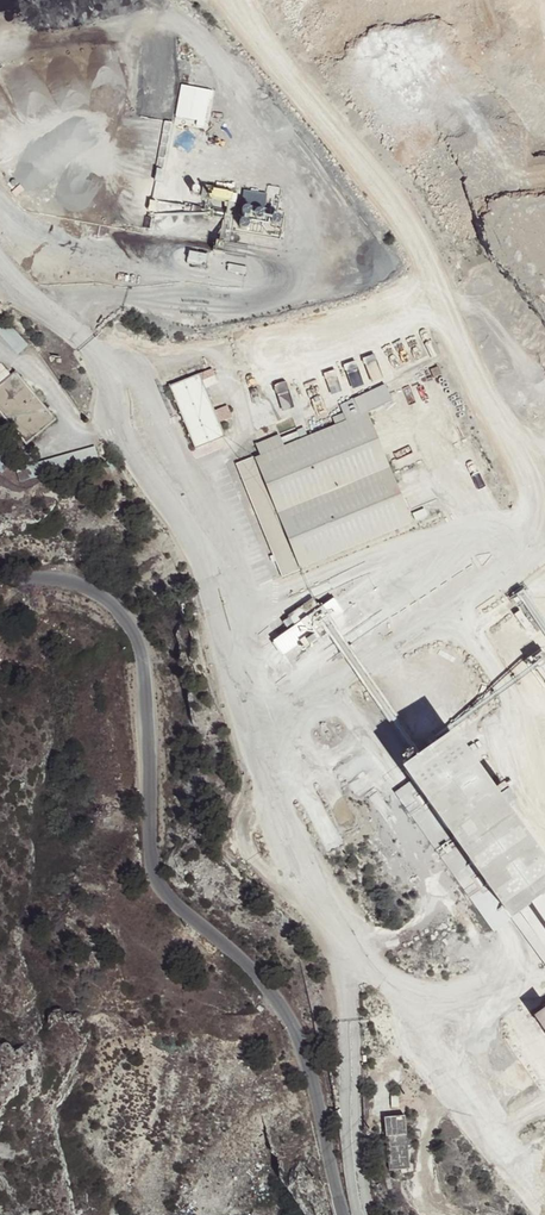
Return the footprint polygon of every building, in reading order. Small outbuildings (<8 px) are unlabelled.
[(209,124),(217,90),(186,83),(178,117),(209,124)] [(268,220),(274,193),(249,188),(243,215),(268,220)] [(300,350),(334,431),(360,419),(326,338),(300,350)] [(377,352),(366,355),(373,380),(385,376),(377,352)] [(360,353),(345,359),(353,381),(368,375),(360,353)] [(28,439),(55,412),(15,369),(0,383),(0,407),(28,439)] [(175,383),(198,447),(228,436),(207,378),(218,374),(217,369),(175,383)] [(232,406),(220,409),(223,420),(234,417),(232,406)] [(360,419),(334,431),(268,460),(310,567),(418,519),(374,412),(360,419)] [(0,451),(0,461),(10,471),(20,461),(5,447),(0,451)] [(100,448),(57,456),(60,469),(102,461),(100,448)] [(295,630),(278,640),(288,655),(329,628),(320,615),(329,610),(321,598),(288,619),(295,630)] [(417,782),(401,790),(412,813),(429,805),(417,782)] [(498,853),(488,860),(499,874),(508,868),(498,853)] [(398,1094),(390,1094),(390,1108),(398,1107),(398,1094)] [(403,1117),(383,1120),(388,1172),(409,1170),(403,1117)]
